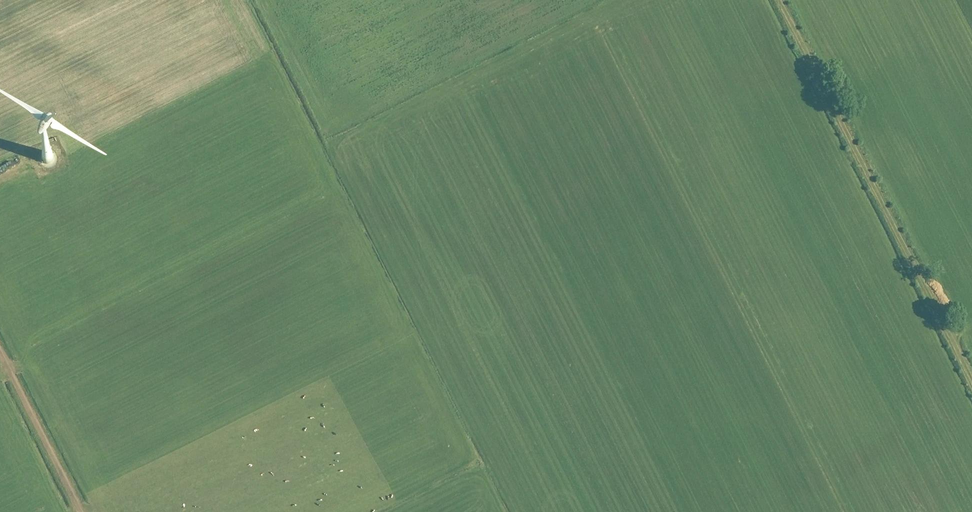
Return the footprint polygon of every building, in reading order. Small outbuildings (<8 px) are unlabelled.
[(41,157),(41,158),(41,159),(41,160),(42,161),(42,162),(43,163),(44,163),(45,164),(46,164),(46,165),(47,165),(48,165),(49,164),(50,164),(51,163),(52,163),(53,162),(53,161),(53,160),(54,159),(54,158),(54,157),(53,156),(53,155),(52,154),(51,153),(50,153),(49,152),(48,152),(47,152),(46,152),(45,153),(44,153),(43,154),(42,155),(41,156),(41,157)]
